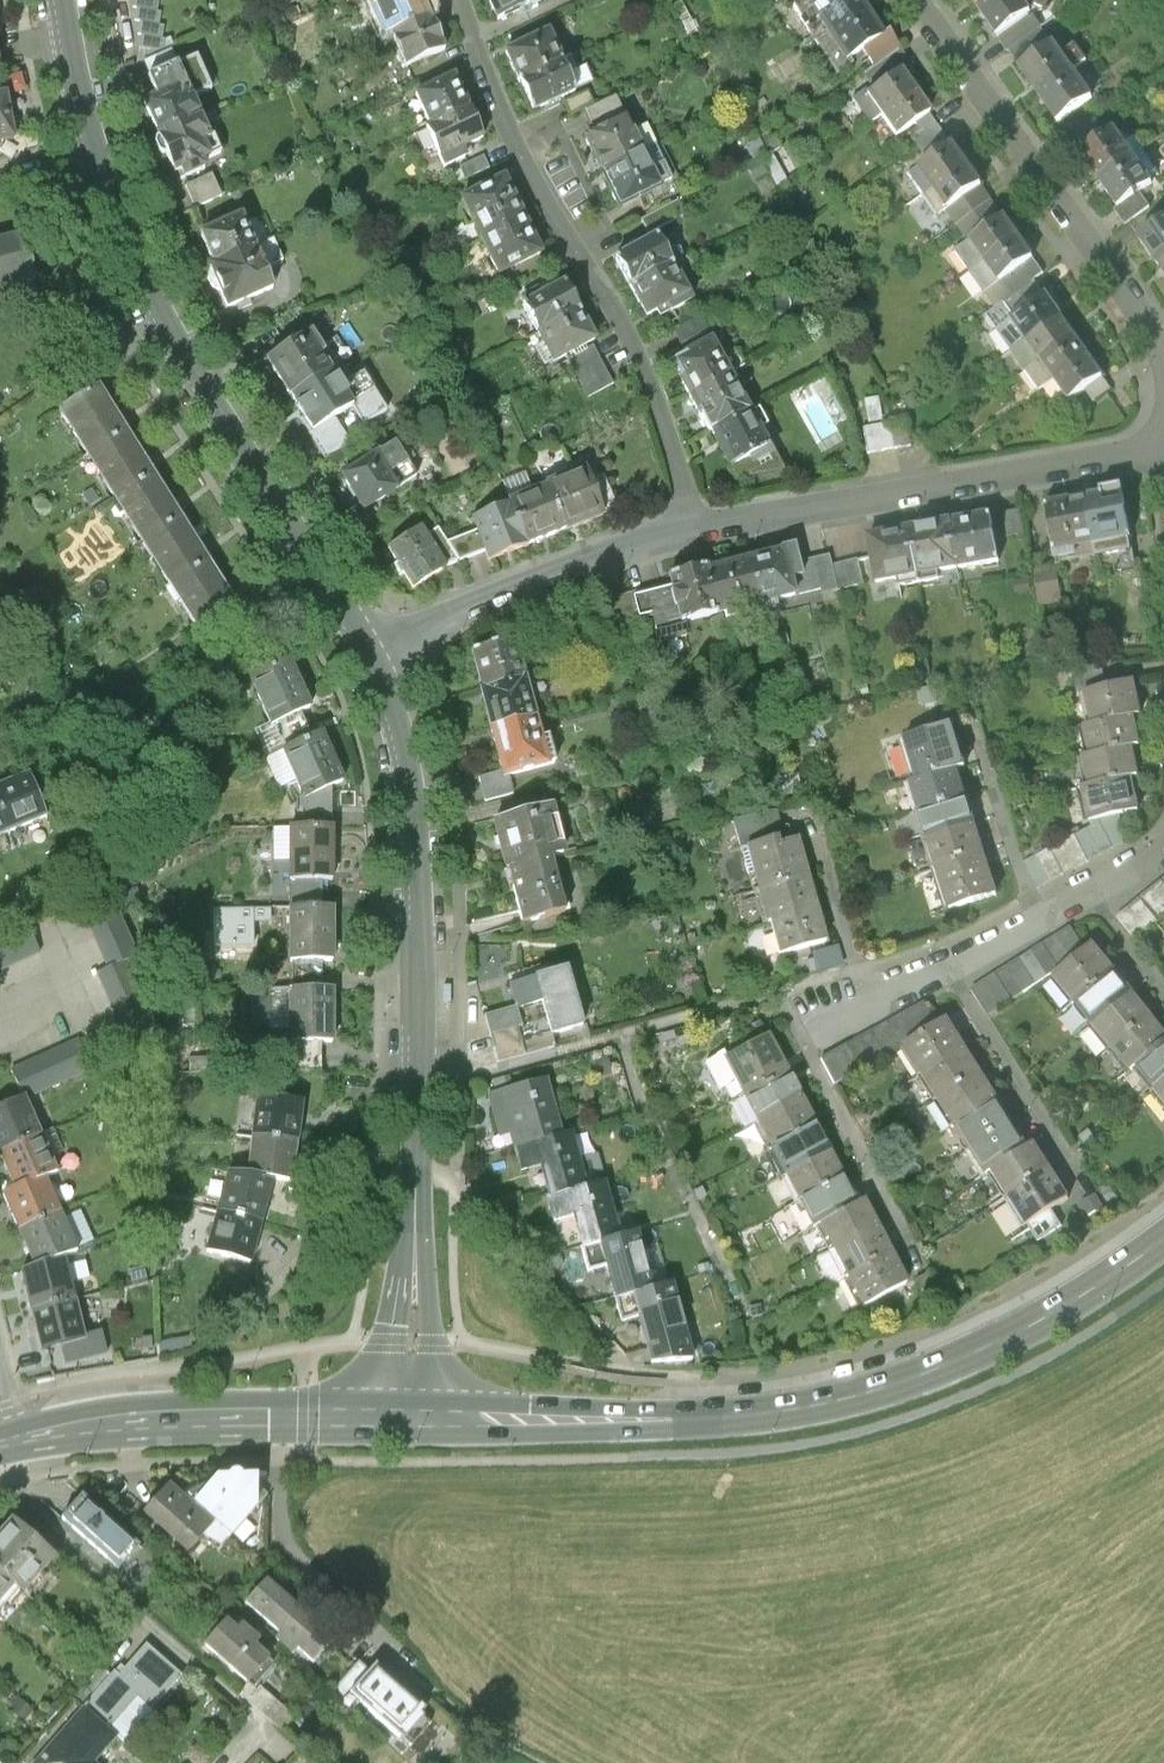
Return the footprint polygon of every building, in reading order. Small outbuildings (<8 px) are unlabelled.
[(147,0),(152,1),(150,14),(156,15),(153,27),(159,29),(156,39),(179,44),(182,33),(177,32),(180,20),(174,19),(177,6),(172,5),(173,0),(147,0)] [(388,33),(394,30),(435,12),(429,0),(372,0),(388,33)] [(499,16),(535,0),(492,0),(499,16)] [(832,36),(871,11),(863,0),(808,0),(832,36)] [(979,2),(998,30),(1029,9),(1033,6),(1030,0),(982,0),(979,2)] [(1029,9),(998,30),(1019,62),(1051,40),(1029,9)] [(888,30),(885,32),(871,11),(832,36),(847,57),(861,48),(875,69),(902,51),(888,30)] [(450,45),(435,12),(394,30),(410,63),(450,45)] [(507,47),(521,79),(565,59),(551,27),(507,47)] [(1038,90),(1079,62),(1060,34),(1051,40),(1019,62),(1038,90)] [(172,52),(145,64),(151,79),(178,67),(172,52)] [(521,79),(535,110),(579,91),(565,59),(521,79)] [(1098,90),(1079,62),(1038,90),(1058,118),(1083,101),(1098,90)] [(866,91),(881,112),(915,87),(899,66),(866,91)] [(416,85),(432,123),(476,104),(461,67),(416,85)] [(142,95),(162,138),(207,116),(187,74),(142,95)] [(881,112),(897,133),(910,124),(931,108),(915,87),(881,112)] [(1098,90),(1083,101),(1093,115),(1112,102),(1102,88),(1098,90)] [(5,89),(0,90),(0,139),(16,135),(5,89)] [(476,104),(432,123),(446,157),(490,138),(476,104)] [(931,156),(951,142),(931,108),(910,124),(931,156)] [(628,114),(592,131),(610,168),(645,152),(628,114)] [(162,138),(182,180),(227,159),(207,116),(162,138)] [(1083,147),(1102,174),(1138,148),(1119,122),(1083,147)] [(918,164),(933,185),(965,163),(951,142),(931,156),(918,164)] [(1102,174),(1121,200),(1140,187),(1157,175),(1138,148),(1102,174)] [(645,152),(610,168),(627,205),(663,189),(645,152)] [(933,185),(947,205),(954,200),(979,183),(965,163),(933,185)] [(510,164),(462,187),(483,231),(531,209),(510,164)] [(217,170),(189,183),(199,204),(227,191),(217,170)] [(1006,218),(979,183),(954,200),(980,236),(1006,218)] [(1114,205),(1126,222),(1152,204),(1140,187),(1121,200),(1114,205)] [(200,225),(217,259),(259,239),(242,205),(200,225)] [(551,250),(531,209),(483,231),(503,273),(551,250)] [(980,236),(973,241),(986,259),(1019,237),(1006,218),(980,236)] [(1163,261),(1163,218),(1143,233),(1163,261)] [(38,272),(24,226),(0,233),(0,283),(38,272)] [(664,232),(617,257),(633,286),(679,261),(664,232)] [(1019,237),(986,259),(999,278),(1032,255),(1019,237)] [(280,282),(259,239),(217,259),(213,261),(211,270),(229,306),(280,282)] [(679,261),(633,286),(648,314),(695,290),(679,261)] [(525,300),(540,329),(584,307),(569,278),(525,300)] [(1049,291),(1013,316),(1029,338),(1064,313),(1049,291)] [(599,336),(584,307),(540,329),(555,359),(599,336)] [(1064,313),(1029,338),(1042,357),(1078,332),(1064,313)] [(311,331),(267,359),(289,394),(333,366),(311,331)] [(1042,357),(1056,377),(1092,352),(1078,332),(1042,357)] [(712,342),(675,361),(694,396),(730,377),(712,342)] [(1092,352),(1056,377),(1070,397),(1106,372),(1092,352)] [(607,356),(578,367),(589,393),(618,382),(607,356)] [(333,366),(289,394),(311,428),(355,400),(333,366)] [(730,377),(694,396),(713,431),(749,411),(730,377)] [(96,388),(58,413),(86,455),(124,430),(121,427),(96,388)] [(871,420),(888,417),(884,392),(867,395),(871,420)] [(749,411),(713,431),(729,461),(765,442),(749,411)] [(910,419),(867,423),(870,448),(912,444),(910,419)] [(124,430),(86,455),(114,497),(151,472),(149,469),(124,430)] [(379,448),(339,471),(363,512),(402,489),(393,473),(409,464),(397,443),(382,452),(379,448)] [(421,461),(405,472),(413,483),(429,473),(421,461)] [(593,470),(553,485),(569,527),(609,513),(605,503),(595,476),(593,470)] [(151,472),(114,497),(141,539),(179,514),(174,506),(151,472)] [(605,472),(595,476),(605,503),(615,499),(605,472)] [(1121,480),(1083,486),(1092,546),(1130,540),(1121,480)] [(553,485),(513,499),(528,542),(569,527),(553,485)] [(1083,486),(1045,491),(1054,551),(1092,546),(1083,486)] [(477,529),(444,541),(455,560),(484,548),(487,557),(528,542),(513,499),(471,514),(477,529)] [(996,509),(953,516),(961,566),(1004,559),(996,509)] [(179,514),(141,539),(169,581),(207,556),(201,548),(179,514)] [(953,516),(910,522),(918,572),(961,566),(953,516)] [(455,560),(444,541),(431,519),(388,545),(413,585),(455,560)] [(910,522),(867,529),(871,556),(874,579),(918,572),(910,522)] [(788,550),(749,557),(758,604),(797,596),(796,591),(790,563),(788,550)] [(834,562),(832,554),(790,563),(796,591),(839,584),(834,562)] [(207,556),(169,581),(197,623),(234,598),(230,592),(207,556)] [(749,557),(710,565),(719,612),(758,604),(749,557)] [(866,587),(859,557),(834,562),(839,584),(840,592),(866,587)] [(710,565),(671,572),(673,584),(664,586),(669,610),(678,609),(680,619),(719,612),(710,565)] [(639,616),(669,610),(664,586),(634,592),(639,616)] [(523,633),(478,647),(491,689),(536,675),(523,633)] [(330,703),(309,652),(267,669),(288,720),(330,703)] [(550,719),(536,675),(491,689),(505,733),(550,719)] [(1147,680),(1099,689),(1105,723),(1147,715),(1154,714),(1147,680)] [(1153,745),(1147,715),(1105,723),(1099,725),(1104,754),(1147,746),(1153,745)] [(564,763),(550,719),(505,733),(519,777),(564,763)] [(965,724),(919,738),(931,779),(971,768),(977,766),(965,724)] [(359,771),(336,728),(299,747),(322,791),(348,777),(359,771)] [(1153,775),(1147,746),(1104,754),(1096,756),(1101,785),(1146,776),(1153,775)] [(282,785),(302,778),(292,748),(272,755),(282,785)] [(480,777),(488,800),(518,790),(510,767),(480,777)] [(923,782),(932,813),(980,799),(971,768),(931,779),(923,782)] [(12,831),(50,815),(33,773),(0,787),(0,801),(12,831)] [(1153,811),(1146,776),(1101,785),(1097,786),(1103,820),(1113,819),(1136,814),(1153,811)] [(348,823),(348,777),(322,791),(315,798),(315,812),(320,812),(319,824),(348,823)] [(989,830),(980,799),(932,813),(941,844),(989,830)] [(0,801),(0,836),(12,831),(0,801)] [(560,802),(509,815),(522,868),(565,857),(573,855),(560,802)] [(1140,836),(1136,814),(1113,819),(1039,858),(1051,883),(1140,836)] [(319,824),(308,824),(308,880),(338,880),(349,880),(348,823),(319,824)] [(941,844),(951,875),(999,861),(989,830),(941,844)] [(788,838),(760,846),(772,888),(819,875),(809,840),(790,845),(788,838)] [(565,857),(522,868),(535,923),(579,912),(565,857)] [(1008,892),(999,861),(951,875),(960,906),(1008,892)] [(828,908),(819,875),(772,888),(781,921),(828,908)] [(338,880),(308,880),(308,904),(338,904),(338,880)] [(153,952),(120,885),(95,897),(128,964),(140,958),(153,952)] [(1130,912),(1147,935),(1163,922),(1163,885),(1130,912)] [(338,904),(308,904),(309,960),(339,960),(348,960),(348,904),(338,904)] [(837,941),(828,908),(781,921),(790,954),(837,941)] [(1100,944),(1085,922),(983,985),(999,1013),(1069,969),(1100,944)] [(0,932),(0,967),(30,954),(18,924),(0,932)] [(1069,969),(1089,993),(1125,964),(1105,940),(1100,944),(1069,969)] [(171,1023),(140,958),(128,964),(114,971),(145,1036),(171,1023)] [(339,983),(339,960),(309,960),(309,984),(339,983)] [(582,964),(526,978),(529,988),(532,1003),(548,999),(555,1030),(576,1025),(595,1020),(582,964)] [(1144,989),(1125,964),(1089,993),(1108,1017),(1144,989)] [(349,983),(339,983),(309,984),(309,1039),(338,1039),(349,1039),(349,983)] [(1108,1017),(1128,1042),(1163,1013),(1144,989),(1108,1017)] [(251,993),(251,1022),(269,1022),(270,993),(251,993)] [(923,1001),(819,1059),(832,1083),(903,1045),(936,1024),(923,1001)] [(903,1045),(919,1070),(973,1037),(957,1011),(936,1024),(903,1045)] [(1163,1013),(1128,1042),(1147,1066),(1153,1061),(1163,1053),(1163,1013)] [(538,1051),(531,1023),(504,1029),(511,1058),(538,1051)] [(783,1049),(774,1030),(725,1054),(739,1082),(788,1058),(783,1049)] [(989,1062),(973,1037),(919,1070),(935,1096),(989,1062)] [(8,1068),(21,1099),(27,1096),(91,1069),(78,1038),(8,1068)] [(338,1067),(338,1039),(309,1039),(309,1067),(338,1067)] [(1163,1074),(1163,1053),(1153,1061),(1163,1074)] [(796,1074),(788,1058),(739,1082),(753,1111),(802,1086),(796,1074)] [(935,1096),(951,1121),(1005,1088),(989,1062),(935,1096)] [(518,1115),(525,1143),(567,1131),(564,1123),(551,1074),(492,1090),(498,1112),(515,1108),(518,1115)] [(810,1102),(802,1086),(753,1111),(767,1139),(816,1115),(810,1102)] [(1021,1113),(1005,1088),(951,1121),(967,1147),(1021,1113)] [(279,1093),(269,1132),(310,1142),(320,1103),(279,1093)] [(42,1132),(27,1096),(21,1099),(0,1107),(0,1149),(42,1132)] [(1037,1139),(1021,1113),(967,1147),(983,1172),(991,1167),(1037,1139)] [(823,1129),(816,1115),(767,1139),(781,1167),(830,1143),(823,1129)] [(520,1167),(541,1162),(543,1169),(550,1195),(587,1184),(585,1177),(572,1130),(567,1131),(525,1143),(514,1146),(520,1167)] [(0,1149),(0,1157),(12,1187),(46,1173),(57,1169),(42,1132),(0,1149)] [(269,1132),(260,1170),(289,1177),(301,1180),(310,1142),(269,1132)] [(991,1167),(1009,1195),(1054,1167),(1037,1139),(991,1167)] [(836,1156),(830,1143),(781,1167),(795,1195),(844,1171),(836,1156)] [(260,1170),(244,1166),(234,1207),(278,1219),(289,1177),(260,1170)] [(1072,1195),(1054,1167),(1009,1195),(1026,1223),(1072,1195)] [(851,1185),(844,1171),(795,1195),(809,1224),(820,1219),(858,1199),(851,1185)] [(20,1228),(62,1210),(46,1173),(12,1187),(3,1191),(20,1228)] [(577,1227),(582,1247),(620,1237),(618,1229),(605,1180),(587,1184),(550,1195),(558,1224),(575,1219),(577,1227)] [(820,1219),(834,1248),(888,1221),(881,1208),(873,1192),(858,1199),(820,1219)] [(268,1258),(278,1219),(234,1207),(224,1247),(268,1258)] [(62,1210),(20,1228),(37,1264),(66,1257),(64,1252),(79,1246),(62,1210)] [(834,1248),(849,1277),(903,1251),(895,1236),(888,1221),(834,1248)] [(643,1231),(620,1237),(582,1247),(591,1277),(611,1271),(612,1278),(617,1295),(635,1291),(658,1285),(656,1278),(643,1231)] [(849,1277),(863,1307),(917,1280),(910,1266),(903,1251),(849,1277)] [(31,1309),(76,1298),(66,1257),(37,1264),(21,1268),(31,1309)] [(658,1285),(635,1291),(617,1295),(624,1322),(642,1317),(644,1325),(651,1350),(678,1343),(692,1339),(690,1330),(677,1280),(658,1285)] [(76,1298),(31,1309),(41,1350),(87,1339),(76,1298)] [(651,1350),(654,1364),(682,1357),(678,1343),(651,1350)] [(217,1474),(183,1493),(215,1522),(202,1535),(218,1546),(227,1535),(231,1537),(263,1498),(268,1493),(257,1481),(256,1473),(243,1474),(242,1472),(241,1471),(240,1469),(238,1469),(236,1468),(234,1468),(233,1469),(231,1470),(230,1472),(229,1474),(217,1474)] [(215,1522),(183,1493),(170,1482),(143,1512),(187,1552),(202,1535),(215,1522)] [(120,1567),(140,1543),(82,1492),(62,1515),(120,1567)] [(0,1534),(0,1562),(20,1580),(28,1587),(58,1554),(16,1516),(0,1534)] [(20,1580),(0,1562),(0,1603),(20,1580)] [(333,1637),(266,1579),(246,1602),(281,1633),(276,1639),(292,1654),(298,1648),(313,1661),(333,1637)] [(227,1617),(204,1643),(249,1682),(257,1690),(261,1686),(280,1664),(256,1643),(260,1638),(241,1621),(237,1626),(227,1617)] [(113,1674),(85,1705),(119,1736),(124,1740),(182,1675),(147,1645),(128,1666),(126,1664),(123,1662),(113,1674)] [(360,1661),(331,1693),(350,1710),(359,1700),(400,1737),(402,1735),(412,1744),(434,1720),(424,1711),(427,1707),(376,1661),(369,1669),(360,1661)] [(74,1696),(85,1705),(113,1674),(106,1668),(102,1665),(74,1696)] [(249,1682),(238,1694),(281,1731),(294,1715),(261,1686),(257,1690),(249,1682)] [(34,1762),(99,1762),(97,1761),(98,1760),(109,1747),(119,1736),(85,1705),(34,1762)]
